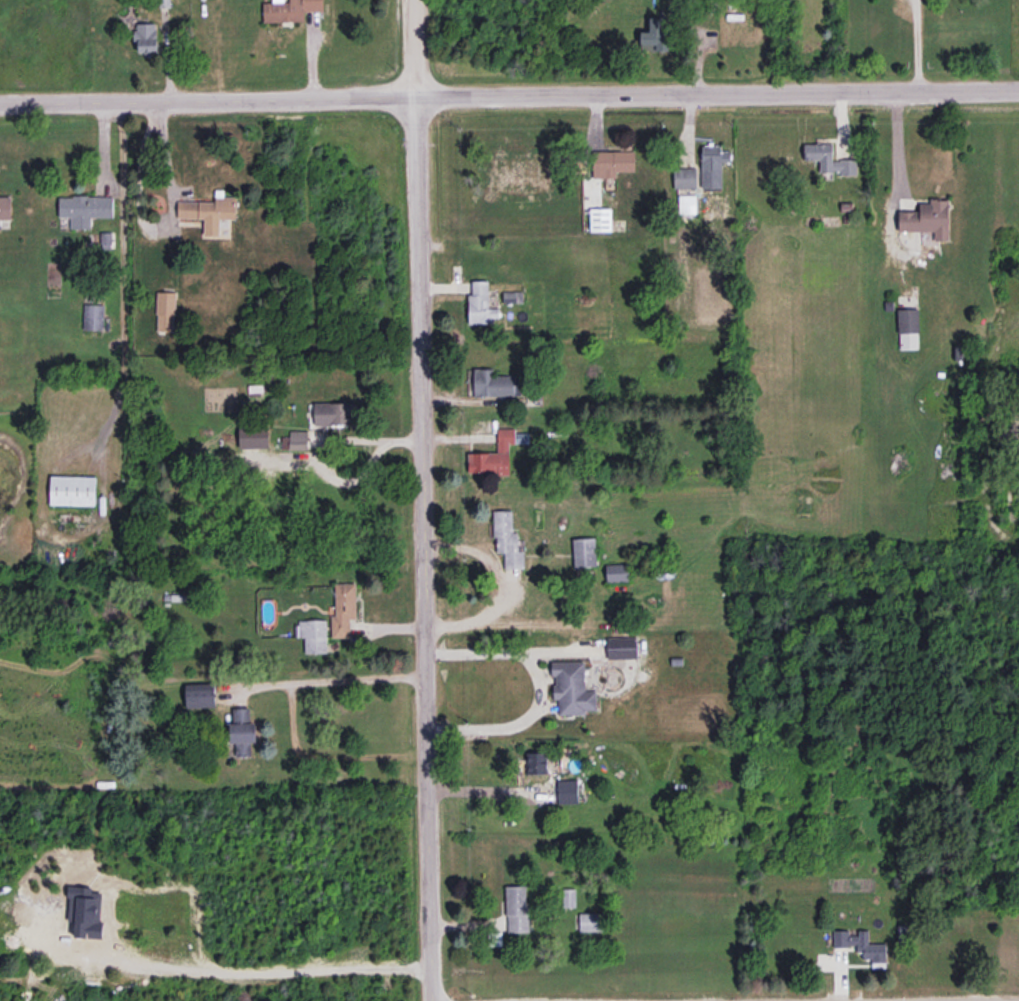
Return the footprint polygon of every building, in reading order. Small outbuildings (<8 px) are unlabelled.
[(304,21),(304,11),(324,10),(323,0),(273,0),(273,2),(263,2),(264,22),(304,21)] [(663,32),(663,17),(649,17),(650,31),(640,31),(640,44),(655,44),(655,50),(669,50),(669,32),(663,32)] [(158,53),(157,22),(135,23),(136,54),(158,53)] [(832,143),(804,143),(804,160),(819,160),(819,172),(840,171),(840,175),(856,175),(856,159),(832,159),(832,143)] [(720,145),(701,145),(702,188),(722,188),(722,162),(731,162),(730,151),(720,151),(720,145)] [(634,150),(592,151),(593,178),(616,177),(616,171),(635,171),(634,150)] [(236,219),(236,196),(223,196),(223,190),(215,190),(215,201),(178,201),(177,218),(203,218),(203,237),(220,237),(220,219),(236,219)] [(11,219),(11,195),(0,195),(0,219),(11,219)] [(113,217),(113,196),(59,196),(59,216),(71,217),(70,228),(91,228),(91,217),(113,217)] [(949,199),(930,199),(930,203),(919,203),(919,210),(899,211),(899,231),(934,231),(934,240),(949,240),(949,199)] [(468,322),(499,322),(498,307),(488,308),(488,280),(472,280),(472,294),(467,294),(468,322)] [(156,331),(174,331),(175,292),(157,291),(156,331)] [(84,329),(104,330),(104,304),(84,304),(84,329)] [(918,308),(898,309),(899,349),(919,349),(918,308)] [(521,395),(520,374),(493,375),(493,368),(473,369),(474,396),(521,395)] [(314,403),(315,425),(355,424),(355,402),(314,403)] [(239,447),(268,448),(268,428),(240,428),(239,447)] [(497,428),(497,452),(468,453),(468,473),(509,472),(508,444),(515,443),(514,428),(497,428)] [(309,430),(289,431),(289,436),(280,436),(280,449),(309,448),(309,430)] [(49,504),(95,505),(95,476),(50,475),(49,504)] [(524,568),(524,550),(517,550),(517,531),(512,531),(512,511),(494,511),(495,552),(505,552),(505,568),(524,568)] [(573,567),(596,566),(595,537),(572,538),(573,567)] [(606,582),(629,581),(628,563),(605,564),(606,582)] [(331,637),(350,637),(350,618),(356,618),(356,583),(334,583),(335,615),(331,615),(331,637)] [(304,636),(304,653),(327,653),(326,619),(297,620),(297,636),(304,636)] [(607,637),(607,659),(637,658),(636,637),(607,637)] [(584,661),(551,661),(551,677),(553,677),(553,699),(558,699),(559,714),(585,714),(585,710),(596,709),(596,690),(584,690),(584,661)] [(186,706),(217,705),(216,683),(185,684),(186,706)] [(256,722),(249,722),(249,708),(235,708),(235,723),(230,723),(230,755),(249,755),(249,742),(257,742),(256,722)] [(547,752),(527,752),(526,773),(558,774),(558,758),(547,757),(547,752)] [(577,778),(557,779),(558,803),(578,803),(577,778)] [(507,932),(528,932),(527,886),(506,886),(507,932)] [(564,907),(576,906),(575,889),(564,889),(564,907)] [(579,931),(604,931),(603,912),(579,913),(579,931)] [(886,943),(868,943),(868,930),(859,930),(859,934),(849,934),(849,930),(833,930),(833,946),(857,946),(857,952),(863,952),(863,961),(886,961),(886,943)]
